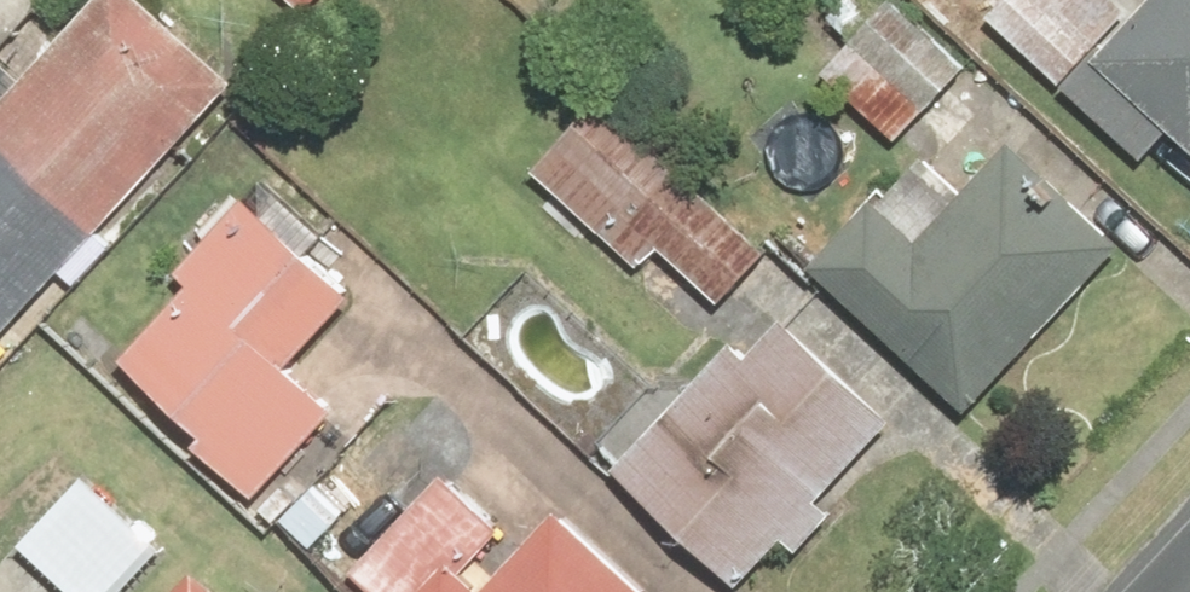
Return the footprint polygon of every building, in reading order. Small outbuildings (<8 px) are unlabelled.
[(154,0),(88,0),(0,94),(0,344),(243,84),(154,0)] [(315,17),(331,0),(297,0),(315,17)] [(823,60),(897,142),(972,75),(906,0),(890,0),(823,60)] [(1147,6),(1141,0),(1008,0),(1000,8),(1153,160),(1180,133),(1189,143),(1189,0),(1153,0),(1147,6)] [(673,236),(731,285),(771,239),(605,98),(542,173),(649,264),(673,236)] [(883,187),(820,256),(983,404),(1138,234),(1030,136),(939,237),(883,187)] [(374,280),(276,190),(122,358),(265,489),(340,407),(295,366),(374,280)] [(839,486),(914,406),(776,277),(612,453),(750,581),(795,533),(814,550),(858,503),(839,486)] [(27,548),(73,591),(125,591),(168,546),(94,477),(27,548)] [(449,489),(361,575),(378,591),(656,591),(563,497),(509,550),(449,489)]
